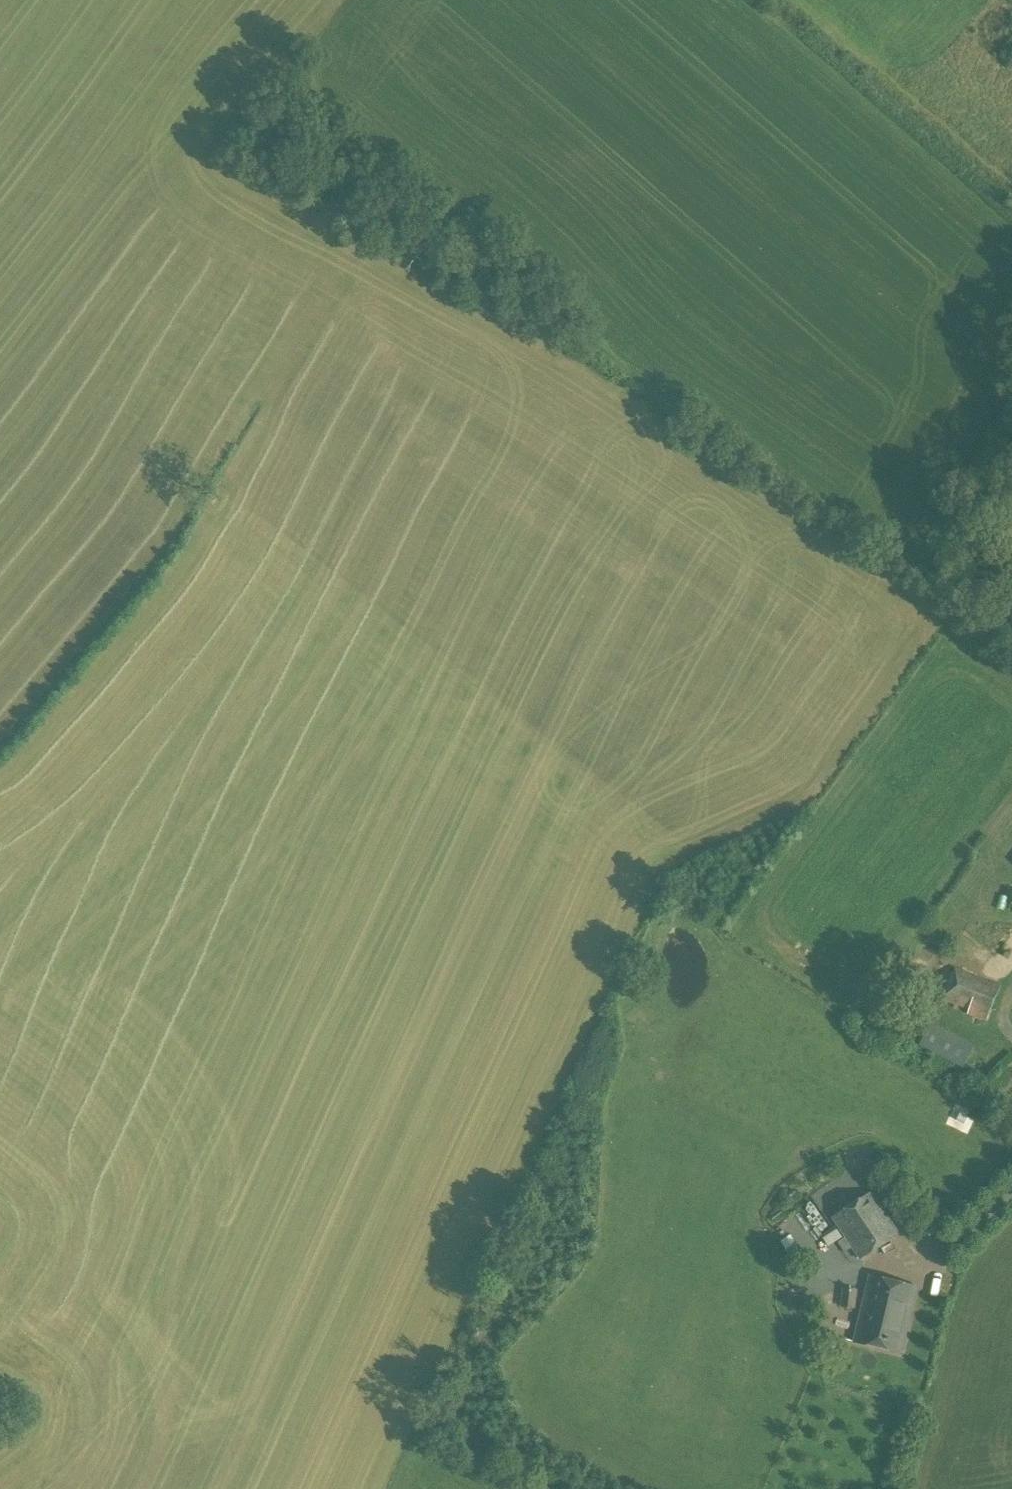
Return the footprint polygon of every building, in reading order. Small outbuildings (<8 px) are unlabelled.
[(993,983),(998,972),(971,961),(966,972),(953,967),(951,972),(937,966),(930,984),(935,986),(934,990),(942,994),(940,998),(968,1009),(966,1014),(985,1021),(1000,985),(993,983)] [(962,1066),(973,1046),(931,1023),(920,1043),(962,1066)] [(860,1260),(899,1233),(872,1190),(832,1217),(860,1260)] [(900,1353),(915,1287),(870,1276),(854,1342),(900,1353)] [(855,1308),(856,1289),(841,1287),(840,1307),(855,1308)]
